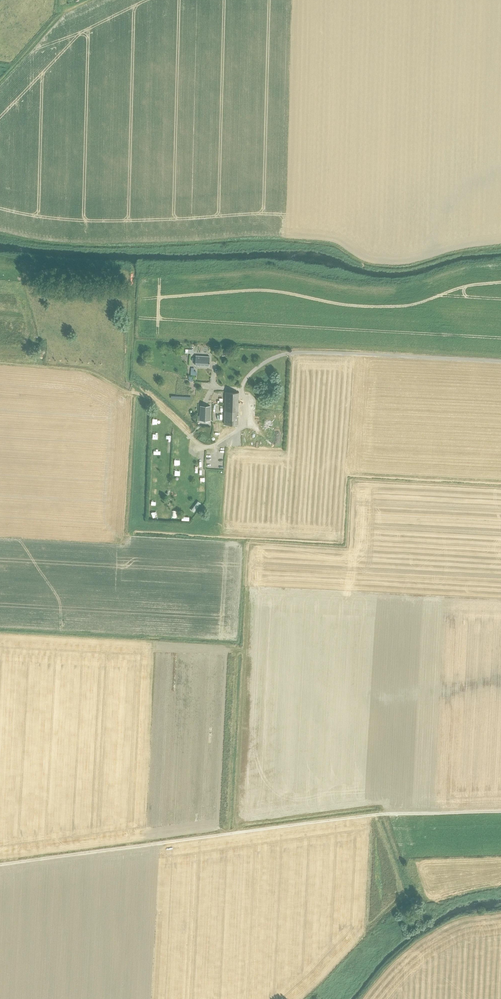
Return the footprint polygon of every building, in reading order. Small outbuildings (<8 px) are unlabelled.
[(195,365),(209,366),(209,357),(196,356),(195,365)] [(224,424),(238,425),(238,392),(225,392),(224,424)] [(199,406),(199,421),(209,421),(209,406),(199,406)] [(193,507),(196,510),(202,502),(199,499),(193,507)]
